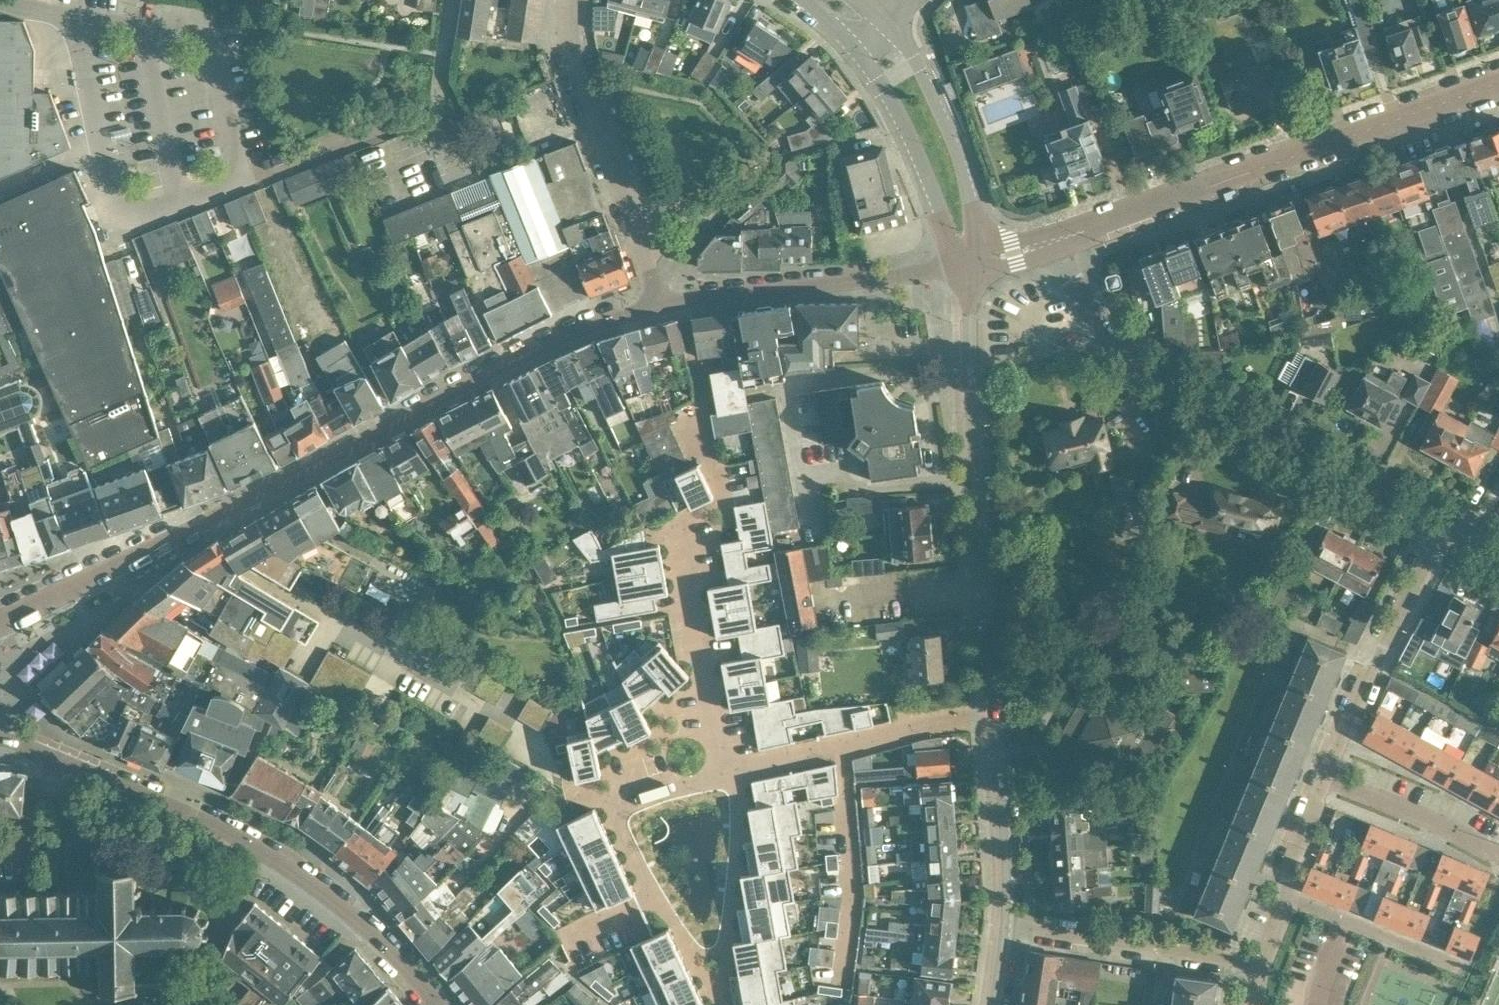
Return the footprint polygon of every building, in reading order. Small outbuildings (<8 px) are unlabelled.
[(300,14),(312,16),(314,0),(302,0),(300,14)] [(312,16),(327,18),(330,0),(314,0),(312,16)] [(437,0),(419,0),(418,8),(435,10),(437,0)] [(457,35),(485,39),(491,0),(463,0),(457,35)] [(490,4),(512,8),(508,37),(537,42),(542,14),(544,0),(491,0),(490,4)] [(639,0),(611,0),(609,6),(595,5),(595,30),(614,30),(620,9),(636,13),(639,0)] [(636,13),(665,21),(670,0),(639,0),(636,13)] [(687,31),(713,42),(719,30),(731,0),(700,0),(690,23),(687,31)] [(968,5),(972,15),(974,20),(977,24),(981,27),(986,30),(990,32),(995,33),(1001,32),(1002,32),(998,19),(1033,6),(1031,0),(982,0),(968,5)] [(1152,1),(1152,0),(1130,0),(1114,6),(1117,14),(1152,1)] [(1358,25),(1339,31),(1341,37),(1332,40),(1331,37),(1318,42),(1320,49),(1333,90),(1349,84),(1349,86),(1359,83),(1363,85),(1369,83),(1372,78),(1373,78),(1364,49),(1379,44),(1365,0),(1350,0),(1358,25)] [(1463,0),(1440,0),(1434,2),(1451,51),(1454,50),(1458,53),(1465,51),(1466,46),(1478,42),(1463,0)] [(1493,0),(1467,0),(1479,34),(1481,34),(1486,36),(1491,34),(1493,30),(1498,28),(1498,21),(1493,0)] [(1430,42),(1423,22),(1421,15),(1384,27),(1387,35),(1386,35),(1398,70),(1414,64),(1414,63),(1423,60),(1418,46),(1430,42)] [(35,50),(25,21),(24,21),(0,20),(0,179),(72,147),(51,93),(35,92),(35,50)] [(763,64),(781,35),(758,20),(739,49),(763,64)] [(604,54),(600,34),(596,35),(599,55),(604,54)] [(657,71),(662,58),(666,49),(655,45),(646,69),(657,71)] [(1027,75),(1017,48),(963,68),(973,95),(1027,75)] [(707,50),(692,73),(703,81),(718,58),(707,50)] [(799,100),(829,75),(812,55),(800,65),(792,56),(754,89),(762,98),(779,84),(795,104),(799,100)] [(1258,103),(1254,92),(1268,87),(1269,90),(1283,85),(1273,57),(1220,76),(1233,109),(1235,108),(1236,112),(1258,103)] [(716,87),(729,67),(717,60),(719,58),(718,58),(703,81),(716,87)] [(729,90),(738,72),(729,68),(720,86),(729,90)] [(1178,138),(1175,129),(1196,121),(1197,125),(1210,120),(1193,72),(1157,85),(1167,114),(1148,121),(1145,113),(1123,121),(1135,157),(1176,143),(1177,142),(1178,142),(1178,141),(1178,140),(1178,138)] [(821,120),(848,97),(829,75),(799,100),(811,115),(807,118),(812,124),(807,129),(789,135),(793,149),(834,139),(833,134),(821,120)] [(1102,156),(1096,138),(1089,119),(1107,112),(1095,78),(1059,91),(1071,125),(1046,135),(1048,142),(1047,142),(1055,164),(1041,169),(1047,185),(1061,180),(1062,183),(1065,182),(1071,186),(1077,183),(1079,177),(1105,168),(1100,156),(1102,156)] [(1031,117),(1024,94),(985,107),(993,129),(1031,117)] [(133,125),(113,130),(115,139),(135,134),(133,125)] [(1493,133),(1481,137),(1478,135),(1474,137),(1472,140),(1469,141),(1480,175),(1482,174),(1490,172),(1498,196),(1498,152),(1493,133)] [(629,277),(624,263),(614,234),(611,235),(576,141),(541,154),(575,248),(588,283),(592,294),(616,285),(630,280),(629,277)] [(1450,155),(1445,156),(1454,182),(1465,179),(1470,194),(1466,195),(1475,225),(1497,217),(1482,174),(1480,175),(1469,141),(1451,147),(1451,146),(1450,146),(1448,146),(1448,147),(1447,149),(1450,155)] [(355,151),(344,155),(353,179),(364,174),(355,151)] [(1454,182),(1445,156),(1440,158),(1438,151),(1437,151),(1435,151),(1434,153),(1434,154),(1417,160),(1416,159),(1443,234),(1468,306),(1469,306),(1474,321),(1488,316),(1496,313),(1456,199),(1452,200),(1447,185),(1454,182)] [(858,158),(842,162),(845,172),(854,208),(852,208),(859,234),(859,233),(860,233),(907,221),(901,196),(896,198),(896,195),(894,196),(882,152),(858,158)] [(588,283),(575,248),(541,154),(490,173),(505,210),(506,210),(523,253),(537,282),(535,283),(537,292),(540,290),(553,313),(582,298),(592,294),(588,283)] [(1443,234),(1416,159),(1390,169),(1407,218),(1419,248),(1420,247),(1445,314),(1468,306),(1443,234)] [(799,178),(785,164),(761,188),(769,196),(785,180),(792,186),(799,178)] [(112,282),(113,282),(107,263),(96,231),(83,203),(90,200),(75,169),(0,203),(0,307),(12,334),(26,327),(39,356),(40,359),(56,393),(55,393),(56,395),(57,395),(72,430),(72,432),(73,432),(89,469),(160,435),(156,423),(148,398),(149,397),(148,395),(147,395),(135,359),(136,358),(136,356),(135,356),(124,318),(123,318),(112,282)] [(1407,218),(1390,169),(1377,173),(1377,172),(1370,172),(1366,176),(1366,177),(1364,178),(1376,215),(1378,215),(1381,225),(1391,221),(1396,236),(1400,234),(1408,253),(1419,248),(1407,218)] [(1376,215),(1364,178),(1362,179),(1361,177),(1355,177),(1350,181),(1351,183),(1338,187),(1354,235),(1371,229),(1367,219),(1376,215)] [(286,179),(273,184),(280,202),(293,197),(286,179)] [(553,313),(540,290),(537,292),(535,283),(537,282),(523,253),(506,210),(505,210),(503,205),(494,209),(482,180),(453,192),(437,198),(385,219),(395,243),(447,222),(477,296),(479,296),(500,340),(553,313)] [(1354,235),(1338,187),(1336,188),(1335,187),(1329,186),(1324,190),(1324,192),(1308,198),(1322,234),(1330,231),(1331,234),(1337,232),(1339,240),(1354,235)] [(267,220),(262,209),(255,191),(240,197),(247,215),(252,226),(267,220)] [(780,228),(774,212),(773,209),(768,209),(757,194),(741,210),(748,217),(741,223),(742,269),(781,268),(781,261),(780,228)] [(248,221),(240,197),(227,202),(236,226),(248,221)] [(1271,211),(1268,212),(1282,252),(1285,257),(1291,273),(1292,279),(1293,278),(1294,282),(1331,269),(1327,257),(1325,252),(1318,232),(1317,232),(1312,218),(1311,218),(1302,221),(1295,202),(1293,203),(1281,207),(1278,204),(1272,207),(1271,211)] [(217,233),(207,210),(192,216),(202,239),(217,233)] [(742,269),(741,223),(748,217),(741,210),(718,235),(717,235),(699,256),(700,265),(706,270),(742,269)] [(811,211),(774,212),(780,228),(781,261),(813,260),(812,227),(811,211)] [(1272,256),(1257,216),(1243,221),(1239,218),(1232,220),(1231,225),(1230,226),(1248,272),(1249,272),(1263,267),(1271,287),(1292,279),(1291,273),(1285,257),(1282,252),(1272,256)] [(192,257),(178,221),(178,220),(143,234),(157,271),(192,257)] [(1248,272),(1230,226),(1197,238),(1219,296),(1230,292),(1223,271),(1235,267),(1242,288),(1253,284),(1249,272),(1248,272)] [(445,229),(434,233),(439,245),(450,241),(445,229)] [(1206,285),(1189,240),(1179,244),(1179,245),(1177,246),(1173,243),(1170,245),(1169,249),(1165,250),(1180,295),(1182,295),(1206,285)] [(1180,295),(1165,250),(1140,259),(1157,305),(1162,304),(1164,336),(1186,348),(1184,317),(1182,295),(1180,295)] [(444,272),(436,254),(422,260),(429,278),(444,272)] [(1344,273),(1337,254),(1327,257),(1331,269),(1334,277),(1344,273)] [(140,311),(123,258),(107,263),(113,282),(112,282),(123,318),(124,318),(140,311)] [(266,261),(245,269),(255,293),(276,347),(283,365),(300,402),(292,407),(298,421),(294,423),(285,429),(300,455),(330,438),(310,403),(320,397),(313,382),(297,342),(275,285),(266,261)] [(1123,284),(1121,275),(1118,273),(1108,275),(1106,279),(1111,291),(1121,288),(1123,284)] [(246,300),(241,288),(219,296),(224,309),(246,300)] [(489,336),(483,326),(473,304),(467,291),(453,297),(460,313),(479,351),(492,343),(489,336)] [(1410,294),(1391,300),(1405,340),(1424,333),(1410,294)] [(151,296),(137,303),(140,311),(146,326),(160,320),(151,296)] [(465,359),(452,336),(453,335),(446,321),(439,303),(422,312),(431,329),(451,366),(465,359)] [(858,343),(857,303),(798,304),(798,308),(791,309),(793,344),(779,344),(784,373),(803,370),(826,368),(835,368),(834,350),(857,349),(857,344),(858,343)] [(793,344),(791,309),(790,305),(739,312),(740,316),(732,317),(744,387),(785,380),(784,373),(779,344),(793,344)] [(0,307),(0,337),(11,362),(4,365),(1,361),(0,362),(0,379),(23,367),(9,335),(12,334),(0,307)] [(460,313),(446,321),(453,335),(452,336),(465,359),(479,351),(460,313)] [(744,387),(732,317),(731,313),(699,318),(692,319),(696,343),(698,357),(723,353),(726,369),(712,372),(720,414),(713,415),(717,438),(739,434),(741,432),(743,430),(745,427),(746,424),(745,421),(744,416),(749,415),(748,409),(747,403),(744,387)] [(1301,332),(1298,315),(1282,321),(1287,337),(1301,332)] [(1199,355),(1196,316),(1184,317),(1186,348),(1199,355)] [(1494,334),(1488,316),(1474,321),(1480,339),(1481,342),(1496,348),(1492,335),(1494,334)] [(685,350),(682,338),(676,319),(641,328),(649,359),(675,353),(679,368),(688,365),(685,350)] [(649,359),(641,328),(626,332),(632,352),(632,361),(638,378),(652,375),(649,359)] [(423,382),(403,345),(395,329),(364,347),(372,361),(392,400),(423,382)] [(451,366),(431,329),(403,345),(423,382),(451,366)] [(1331,331),(1299,337),(1301,345),(1308,344),(1314,346),(1325,344),(1334,348),(1331,331)] [(632,361),(632,352),(626,332),(599,340),(626,397),(642,392),(638,378),(632,361)] [(625,407),(595,341),(576,349),(595,395),(598,394),(607,416),(621,410),(621,409),(625,407)] [(350,346),(322,362),(334,384),(340,396),(356,423),(363,418),(364,419),(377,412),(376,411),(384,407),(367,376),(350,346)] [(595,395),(576,349),(556,359),(571,388),(579,403),(595,395)] [(1306,353),(1290,384),(1302,391),(1325,403),(1342,373),(1306,353)] [(556,359),(540,366),(580,444),(585,454),(598,447),(576,404),(574,406),(566,390),(571,388),(556,359)] [(300,455),(285,429),(294,423),(288,408),(284,396),(270,362),(253,368),(268,403),(268,402),(273,415),(272,415),(278,429),(266,437),(282,465),(300,455)] [(553,457),(580,444),(540,366),(503,384),(512,402),(521,421),(532,415),(542,436),(553,457)] [(1436,367),(1428,382),(1416,404),(1430,411),(1418,433),(1427,437),(1421,447),(1446,460),(1461,433),(1466,424),(1467,422),(1443,410),(1452,394),(1444,390),(1452,375),(1436,367)] [(1367,372),(1348,407),(1381,425),(1407,378),(1393,370),(1387,382),(1367,372)] [(184,375),(176,378),(183,396),(191,393),(184,375)] [(1416,404),(1428,382),(1416,375),(1404,397),(1416,404)] [(0,388),(0,433),(18,426),(26,446),(39,441),(32,421),(34,420),(32,414),(36,408),(39,400),(37,392),(30,387),(22,388),(19,381),(0,388)] [(836,388),(815,391),(821,434),(823,444),(846,440),(864,458),(868,481),(914,474),(914,472),(921,471),(919,462),(923,462),(915,404),(914,404),(913,404),(912,404),(911,404),(910,404),(909,404),(908,404),(908,403),(907,403),(906,403),(905,403),(904,403),(904,402),(903,402),(902,402),(902,401),(901,401),(900,401),(900,400),(899,400),(898,400),(898,399),(897,399),(896,399),(896,398),(895,398),(895,397),(894,397),(893,396),(892,396),(892,395),(891,395),(891,394),(890,394),(890,393),(889,392),(889,391),(888,391),(888,390),(887,390),(887,389),(886,388),(886,387),(885,387),(885,386),(885,385),(884,385),(884,384),(884,383),(883,382),(883,381),(836,388)] [(278,465),(237,382),(222,388),(228,401),(222,404),(255,476),(278,465)] [(492,390),(470,400),(498,454),(490,458),(500,471),(516,463),(527,484),(549,472),(544,462),(532,441),(530,437),(529,438),(513,445),(505,430),(510,427),(492,390)] [(356,423),(340,396),(326,404),(321,397),(320,397),(310,403),(330,438),(356,423)] [(800,527),(776,398),(747,403),(753,431),(766,501),(772,532),(800,527)] [(498,454),(470,400),(435,418),(457,454),(482,442),(490,457),(490,458),(498,454)] [(255,476),(222,404),(200,416),(232,487),(255,476)] [(670,422),(678,419),(673,408),(651,417),(654,430),(670,422)] [(654,430),(651,417),(637,421),(643,435),(654,430)] [(1061,428),(1044,432),(1053,465),(1086,457),(1089,469),(1094,468),(1096,474),(1111,470),(1110,464),(1112,463),(1101,418),(1083,422),(1082,418),(1060,423),(1061,428)] [(450,449),(433,419),(411,432),(464,508),(471,516),(484,507),(459,468),(451,473),(439,456),(450,449)] [(204,498),(189,456),(180,459),(169,428),(164,430),(161,421),(156,423),(160,435),(169,464),(184,506),(204,498)] [(1490,442),(1498,447),(1498,429),(1497,433),(1472,421),(1469,424),(1467,422),(1466,424),(1461,433),(1446,460),(1473,475),(1490,442)] [(648,446),(675,434),(670,422),(654,430),(643,435),(648,446)] [(226,490),(213,457),(198,424),(184,429),(188,438),(192,436),(198,453),(189,456),(204,498),(226,490)] [(428,468),(408,433),(383,448),(402,490),(408,498),(413,495),(404,482),(428,468)] [(675,434),(648,446),(653,457),(680,445),(675,434)] [(542,436),(532,441),(544,462),(553,457),(542,436)] [(26,446),(33,466),(40,463),(46,461),(39,441),(26,446)] [(680,445),(653,457),(658,469),(685,456),(680,445)] [(402,490),(383,448),(357,462),(377,500),(386,495),(392,509),(392,511),(398,514),(404,521),(424,509),(415,494),(413,495),(408,498),(402,490)] [(685,456),(658,469),(663,480),(690,467),(685,456)] [(757,458),(749,460),(752,473),(760,471),(757,458)] [(110,532),(85,470),(81,467),(69,471),(69,476),(54,481),(53,477),(55,476),(50,459),(46,461),(40,463),(47,484),(50,494),(71,546),(110,532)] [(342,471),(324,481),(341,511),(347,512),(359,505),(361,509),(374,501),(380,512),(385,513),(392,509),(386,495),(377,500),(357,462),(357,461),(341,470),(342,471)] [(71,546),(50,494),(47,484),(40,463),(33,466),(20,470),(35,513),(49,554),(71,546)] [(701,463),(676,474),(692,507),(714,497),(699,466),(702,465),(701,463)] [(1153,521),(1148,486),(1136,487),(1133,466),(1121,468),(1121,472),(1111,473),(1117,526),(1123,525),(1124,535),(1149,532),(1148,522),(1153,521)] [(163,512),(146,468),(97,486),(114,531),(163,512)] [(20,470),(20,469),(2,475),(10,496),(11,500),(12,507),(27,561),(49,554),(35,513),(20,470)] [(759,475),(748,477),(750,488),(761,486),(759,475)] [(332,513),(317,485),(292,499),(318,542),(320,541),(325,538),(341,528),(332,513)] [(1268,514),(1272,499),(1254,495),(1254,499),(1215,489),(1212,504),(1187,499),(1188,495),(1175,492),(1169,515),(1194,522),(1194,525),(1230,535),(1233,523),(1276,532),(1280,517),(1268,514)] [(879,509),(878,497),(851,498),(851,511),(879,509)] [(372,563),(325,538),(320,541),(318,542),(292,499),(272,512),(279,525),(281,523),(298,552),(294,558),(306,564),(357,591),(372,563)] [(12,507),(11,500),(0,502),(0,570),(27,561),(12,507)] [(741,539),(722,543),(727,571),(749,567),(747,553),(774,548),(765,501),(735,506),(741,539)] [(933,531),(931,516),(929,516),(928,505),(899,507),(885,508),(887,535),(933,531)] [(478,527),(471,516),(464,508),(440,522),(461,539),(478,527)] [(635,508),(618,517),(628,537),(643,529),(645,528),(635,508)] [(298,552),(281,523),(279,525),(272,512),(258,520),(275,549),(293,560),(294,558),(298,552)] [(220,542),(220,543),(238,568),(240,571),(251,564),(251,566),(291,589),(306,564),(294,558),(293,560),(275,549),(258,520),(220,542)] [(500,539),(487,521),(479,527),(491,545),(500,539)] [(591,526),(569,538),(577,552),(583,549),(593,561),(613,557),(617,577),(664,569),(659,544),(646,547),(643,529),(628,537),(604,550),(591,526)] [(384,541),(358,527),(352,539),(377,553),(384,541)] [(1342,568),(1355,543),(1328,529),(1315,554),(1314,553),(1312,557),(1300,551),(1288,574),(1301,581),(1309,565),(1338,580),(1339,579),(1344,569),(1342,568)] [(934,547),(933,531),(887,535),(888,558),(894,558),(894,561),(932,558),(931,548),(934,547)] [(185,561),(184,561),(234,591),(241,595),(264,609),(264,610),(266,611),(263,616),(280,627),(301,640),(307,643),(321,621),(242,574),(240,571),(238,568),(220,543),(220,542),(218,541),(185,561)] [(1366,593),(1385,559),(1355,543),(1342,568),(1344,569),(1339,579),(1366,593)] [(833,577),(829,546),(775,551),(791,629),(818,624),(809,581),(833,577)] [(545,557),(533,563),(542,579),(554,572),(545,557)] [(884,571),(883,558),(856,561),(856,573),(884,571)] [(184,561),(160,582),(198,605),(210,611),(219,617),(234,591),(184,561)] [(729,584),(708,588),(713,612),(753,606),(749,584),(772,579),(769,563),(749,567),(727,571),(729,584)] [(621,599),(594,604),(597,620),(658,610),(655,596),(668,594),(664,569),(617,577),(621,599)] [(346,588),(330,578),(324,587),(340,597),(346,588)] [(160,582),(138,601),(164,614),(172,608),(193,620),(203,625),(210,611),(198,605),(160,582)] [(234,591),(219,617),(255,638),(268,646),(271,641),(280,627),(263,616),(266,611),(264,610),(264,609),(241,595),(234,591)] [(1360,636),(1377,601),(1365,595),(1347,631),(1349,632),(1348,635),(1356,640),(1359,635),(1360,635),(1360,636)] [(1479,629),(1469,624),(1478,608),(1454,596),(1431,641),(1414,631),(1394,671),(1407,678),(1420,650),(1435,657),(1441,645),(1466,657),(1479,629)] [(207,639),(189,629),(164,614),(138,601),(106,629),(117,635),(181,670),(182,668),(224,691),(257,708),(270,685),(237,667),(202,647),(207,639)] [(753,606),(713,612),(717,637),(739,633),(741,646),(783,638),(780,623),(757,627),(753,606)] [(577,616),(565,618),(567,626),(579,624),(577,616)] [(255,638),(219,617),(211,632),(247,653),(255,638)] [(641,619),(627,621),(628,629),(642,627),(641,619)] [(627,621),(613,624),(615,631),(628,629),(627,621)] [(906,634),(905,622),(877,624),(878,637),(906,634)] [(301,640),(280,627),(271,641),(292,654),(301,640)] [(596,627),(584,629),(585,637),(597,635),(596,627)] [(1489,646),(1476,640),(1465,661),(1481,669),(1488,653),(1498,659),(1498,628),(1489,646)] [(584,629),(564,632),(568,640),(585,637),(584,629)] [(115,637),(105,631),(89,646),(117,675),(119,673),(133,682),(145,691),(150,694),(157,698),(158,698),(165,702),(178,709),(179,710),(190,714),(195,703),(205,681),(182,668),(181,670),(117,635),(115,637)] [(943,681),(940,635),(911,637),(915,683),(923,682),(943,681)] [(817,636),(797,638),(800,672),(821,670),(817,636)] [(1338,674),(1347,652),(1309,636),(1300,657),(1338,674)] [(743,659),(722,662),(726,687),(767,680),(763,658),(786,654),(783,638),(741,646),(743,659)] [(292,654),(271,641),(268,646),(263,655),(280,666),(283,668),(292,654)] [(642,657),(641,658),(668,689),(668,690),(671,694),(678,688),(677,687),(689,676),(659,642),(642,657)] [(113,679),(117,675),(89,646),(41,692),(81,735),(107,746),(128,700),(124,697),(130,687),(113,679)] [(617,664),(616,665),(631,696),(632,695),(641,713),(642,712),(668,690),(668,689),(641,658),(642,657),(635,649),(617,664)] [(344,674),(351,662),(329,650),(327,654),(322,662),(344,674)] [(1334,685),(1337,686),(1341,677),(1338,676),(1338,674),(1300,657),(1285,692),(1324,709),(1334,685)] [(1215,689),(1213,665),(1215,665),(1214,659),(1204,661),(1204,665),(1172,668),(1174,693),(1215,689)] [(338,685),(344,674),(322,662),(316,673),(338,685)] [(372,674),(351,662),(344,674),(365,686),(370,678),(372,674)] [(246,752),(255,728),(261,730),(265,718),(274,723),(265,742),(275,747),(284,728),(309,683),(283,668),(280,666),(270,685),(257,708),(224,691),(221,695),(215,695),(209,708),(195,703),(190,714),(183,728),(178,739),(188,743),(179,765),(225,782),(233,760),(241,764),(246,752)] [(332,696),(338,685),(316,673),(310,683),(332,696)] [(365,686),(344,674),(338,685),(359,697),(365,686)] [(1419,690),(1392,676),(1388,686),(1414,700),(1419,690)] [(497,677),(485,698),(496,705),(508,684),(497,677)] [(767,680),(726,687),(731,712),(752,708),(752,707),(772,704),(772,702),(767,680)] [(359,697),(338,685),(332,696),(353,707),(359,697)] [(1440,702),(1419,690),(1414,700),(1435,712),(1440,702)] [(585,702),(583,702),(589,732),(590,732),(596,755),(627,739),(628,739),(612,706),(612,705),(605,691),(585,702)] [(1318,722),(1322,723),(1326,714),(1322,712),(1324,709),(1285,692),(1266,738),(1305,755),(1318,722)] [(150,710),(156,699),(157,698),(150,694),(149,695),(140,707),(145,711),(148,713),(150,710)] [(612,705),(612,706),(628,739),(627,739),(630,744),(638,740),(637,738),(651,732),(642,712),(641,713),(632,695),(631,696),(612,705)] [(530,697),(518,717),(529,724),(541,703),(530,697)] [(143,761),(159,729),(151,725),(156,714),(157,714),(165,702),(158,698),(157,698),(156,699),(150,710),(148,713),(145,711),(140,720),(124,753),(143,761)] [(331,698),(326,708),(347,720),(352,710),(331,698)] [(772,704),(752,707),(752,708),(760,749),(793,742),(790,727),(822,720),(826,735),(874,725),(869,704),(818,708),(797,712),(795,698),(772,702),(772,704)] [(124,753),(140,720),(145,711),(140,707),(137,705),(128,700),(107,746),(124,753)] [(1148,764),(1175,719),(1176,717),(1153,703),(1141,724),(1102,701),(1096,710),(1081,701),(1058,741),(1074,750),(1070,756),(1087,766),(1095,753),(1125,770),(1133,755),(1148,764)] [(173,723),(179,710),(178,709),(165,702),(157,714),(164,718),(173,723)] [(1461,713),(1440,702),(1435,712),(1455,724),(1461,714),(1461,713)] [(541,703),(529,724),(540,731),(552,710),(541,703)] [(183,728),(190,714),(179,710),(173,723),(183,728)] [(1477,734),(1483,723),(1461,712),(1461,713),(1461,714),(1455,724),(1477,734)] [(1386,751),(1400,725),(1380,713),(1365,740),(1386,751)] [(370,718),(352,749),(362,755),(380,725),(381,724),(370,717),(370,718)] [(165,768),(178,739),(183,728),(173,723),(164,718),(159,729),(143,761),(164,769),(165,768)] [(492,719),(485,730),(506,743),(513,732),(492,719)] [(1498,743),(1498,732),(1483,723),(1477,734),(1498,745),(1498,743)] [(1407,763),(1421,736),(1400,725),(1386,751),(1407,763)] [(506,743),(485,730),(479,741),(500,753),(506,743)] [(589,732),(567,737),(577,783),(586,781),(586,779),(601,776),(596,755),(590,732),(589,732)] [(1427,774),(1442,748),(1421,736),(1407,763),(1427,774)] [(1300,768),(1305,755),(1266,738),(1248,784),(1286,801),(1296,777),(1299,778),(1303,769),(1300,768)] [(568,743),(556,745),(558,753),(570,750),(568,743)] [(1448,786),(1463,759),(1442,748),(1427,774),(1448,786)] [(951,775),(949,749),(916,751),(917,765),(855,770),(856,780),(919,776),(919,778),(951,775)] [(284,818),(307,784),(258,755),(233,793),(232,794),(284,818)] [(1469,797),(1484,771),(1463,759),(1448,786),(1469,797)] [(1498,792),(1498,764),(1490,760),(1484,771),(1469,797),(1490,809),(1498,792)] [(25,790),(27,773),(26,773),(27,771),(22,771),(22,765),(0,763),(0,811),(23,814),(25,790)] [(836,763),(752,781),(757,807),(787,802),(785,790),(807,786),(809,800),(839,794),(836,763)] [(342,780),(334,774),(324,789),(333,796),(342,780)] [(954,802),(952,782),(909,785),(891,786),(891,793),(906,793),(906,803),(909,803),(909,805),(952,801),(954,802)] [(300,826),(320,796),(322,792),(307,784),(284,818),(300,826)] [(1280,814),(1284,815),(1288,806),(1284,805),(1286,801),(1248,784),(1227,832),(1266,849),(1280,814)] [(875,805),(873,787),(862,788),(863,806),(875,805)] [(412,805),(417,795),(403,788),(398,799),(412,805)] [(1490,809),(1498,814),(1498,792),(1490,809)] [(357,823),(320,796),(300,826),(301,826),(335,851),(336,851),(357,823)] [(833,796),(821,798),(823,806),(834,803),(833,796)] [(757,807),(749,809),(754,840),(755,841),(793,835),(793,836),(802,834),(796,800),(787,802),(757,807)] [(953,820),(953,812),(955,810),(954,803),(952,803),(952,801),(909,805),(910,814),(892,815),(892,824),(912,822),(912,824),(953,820)] [(394,856),(368,884),(401,922),(416,911),(412,905),(443,879),(453,869),(464,857),(489,831),(458,815),(431,802),(423,818),(440,834),(414,859),(402,847),(398,852),(394,856)] [(874,807),(863,808),(865,826),(876,825),(874,807)] [(594,809),(557,826),(568,848),(606,830),(602,822),(601,823),(594,809)] [(1118,826),(1118,817),(1094,818),(1093,809),(1050,812),(1050,813),(1048,816),(1049,822),(1051,823),(1052,831),(1108,827),(1110,827),(1110,826),(1118,826)] [(390,846),(401,832),(385,820),(386,819),(378,814),(367,830),(357,823),(336,851),(335,851),(332,857),(366,882),(368,884),(394,856),(398,852),(390,846)] [(954,828),(953,820),(912,824),(913,841),(911,841),(911,843),(954,839),(954,838),(957,836),(956,830),(954,828)] [(1385,856),(1394,833),(1371,824),(1362,847),(1385,856)] [(876,827),(866,828),(867,844),(877,843),(876,827)] [(1052,840),(1050,843),(1051,848),(1053,849),(1053,851),(1109,846),(1108,827),(1052,831),(1052,840)] [(606,830),(568,848),(577,868),(616,850),(612,843),(611,844),(605,831),(606,831),(606,830)] [(1261,860),(1266,849),(1227,832),(1208,879),(1247,896),(1258,870),(1261,871),(1265,862),(1261,860)] [(1420,870),(1429,848),(1394,833),(1385,856),(1386,856),(1382,867),(1391,870),(1389,877),(1391,878),(1387,889),(1397,893),(1408,866),(1420,870)] [(754,840),(745,842),(751,874),(751,875),(789,868),(789,869),(799,867),(793,836),(793,835),(755,841),(754,840)] [(956,858),(955,850),(957,848),(957,842),(955,841),(954,839),(911,843),(912,851),(897,852),(898,862),(914,861),(956,858)] [(1155,862),(1154,843),(1140,843),(1142,863),(1155,862)] [(876,845),(867,846),(869,863),(877,862),(876,845)] [(1111,866),(1109,846),(1053,851),(1053,852),(1051,855),(1052,861),(1054,862),(1054,870),(1087,867),(1099,866),(1111,866)] [(1325,864),(1330,853),(1320,849),(1316,859),(1325,864)] [(616,850),(577,868),(587,889),(625,871),(622,864),(620,864),(614,852),(616,851),(616,850)] [(838,853),(826,854),(827,862),(839,861),(838,853)] [(1361,878),(1370,857),(1360,853),(1352,874),(1361,878)] [(1457,886),(1466,863),(1444,854),(1435,877),(1457,886)] [(458,875),(469,864),(464,857),(453,869),(458,875)] [(956,858),(914,861),(915,880),(957,878),(957,875),(959,874),(958,867),(956,866),(956,858)] [(545,861),(539,867),(547,876),(553,870),(545,861)] [(839,861),(827,862),(827,870),(839,869),(839,861)] [(528,863),(498,891),(520,915),(526,910),(525,909),(550,887),(528,863)] [(1479,895),(1488,872),(1466,863),(1457,886),(1479,895)] [(879,864),(870,864),(871,881),(881,881),(879,864)] [(198,944),(203,936),(209,938),(209,936),(204,934),(204,925),(209,923),(209,920),(203,922),(198,915),(201,910),(199,909),(196,913),(187,910),(187,905),(184,905),(184,910),(174,910),(174,905),(170,905),(170,910),(156,910),(156,906),(153,906),(153,911),(144,911),(144,908),(142,905),(136,904),(136,895),(141,895),(141,891),(136,891),(135,874),(140,870),(136,866),(131,871),(103,871),(98,867),(95,870),(100,874),(99,892),(81,892),(81,889),(78,889),(78,892),(61,893),(61,889),(58,889),(58,893),(41,893),(41,889),(38,890),(38,893),(20,893),(20,890),(18,890),(18,894),(1,894),(1,890),(0,890),(0,975),(1,975),(0,972),(18,972),(18,975),(21,975),(21,972),(38,972),(38,975),(42,975),(41,972),(59,971),(59,974),(62,974),(62,971),(80,971),(80,974),(82,974),(83,989),(86,991),(97,991),(97,992),(100,995),(104,991),(134,990),(138,994),(138,997),(158,996),(161,993),(161,989),(159,988),(165,985),(167,987),(169,984),(165,983),(165,974),(168,973),(166,970),(164,972),(156,968),(156,955),(157,955),(157,949),(171,949),(171,955),(174,955),(174,949),(184,949),(183,954),(187,954),(187,949),(196,946),(199,950),(201,948),(198,944)] [(1087,867),(1054,870),(1054,871),(1053,875),(1053,880),(1055,882),(1056,889),(1101,886),(1101,885),(1099,866),(1087,867)] [(1326,899),(1335,876),(1313,867),(1303,890),(1307,892),(1326,899)] [(751,874),(741,876),(747,908),(785,902),(785,903),(795,901),(789,869),(789,868),(751,875),(751,874)] [(1157,869),(1145,870),(1146,882),(1157,881),(1157,869)] [(625,871),(587,889),(597,911),(635,893),(632,884),(630,885),(624,873),(626,872),(625,871)] [(1348,908),(1357,885),(1335,876),(1326,899),(1348,908)] [(958,897),(958,887),(960,886),(959,879),(957,879),(957,878),(915,880),(915,888),(893,889),(893,897),(928,897),(958,899),(958,897)] [(414,939),(456,895),(443,879),(412,905),(416,911),(401,922),(414,939)] [(1247,896),(1208,879),(1194,914),(1233,930),(1242,907),(1245,908),(1249,899),(1246,898),(1247,896)] [(875,882),(864,883),(865,896),(875,896),(875,882)] [(1159,912),(1160,883),(1147,882),(1145,911),(1159,912)] [(1433,908),(1442,886),(1432,883),(1424,904),(1433,908)] [(1089,906),(1089,894),(1112,893),(1112,884),(1101,885),(1101,886),(1056,889),(1056,898),(1055,901),(1055,907),(1057,908),(1057,909),(1086,907),(1086,906),(1089,906)] [(1371,891),(1357,885),(1348,908),(1362,914),(1371,891)] [(430,957),(456,930),(469,917),(462,910),(475,896),(466,887),(457,896),(456,895),(414,939),(430,957)] [(1385,896),(1371,891),(1362,914),(1375,919),(1385,896)] [(1398,928),(1407,905),(1385,896),(1375,919),(1398,928)] [(957,907),(958,899),(928,897),(893,897),(893,901),(929,905),(928,915),(956,917),(956,916),(959,914),(960,908),(957,907)] [(1469,922),(1478,901),(1468,897),(1459,918),(1469,922)] [(747,908),(737,909),(743,941),(743,942),(781,936),(782,936),(791,935),(785,903),(785,902),(747,908)] [(324,960),(297,938),(300,934),(283,920),(280,924),(255,904),(235,929),(224,956),(223,956),(222,958),(240,972),(237,976),(252,988),(237,1004),(283,1004),(302,983),(311,971),(324,960)] [(544,904),(538,910),(546,918),(552,913),(544,904)] [(1421,938),(1430,915),(1407,905),(1398,928),(1421,938)] [(520,915),(514,909),(482,938),(470,924),(453,938),(456,943),(434,962),(448,979),(480,954),(479,952),(520,915)] [(552,913),(546,918),(555,927),(560,921),(552,913)] [(958,926),(958,919),(956,919),(956,917),(928,915),(927,925),(891,921),(890,929),(901,931),(901,930),(954,936),(955,927),(958,926)] [(819,919),(818,927),(826,928),(838,929),(839,921),(819,919)] [(1480,934),(1457,924),(1447,948),(1470,958),(1480,934)] [(671,927),(631,946),(641,967),(681,949),(681,948),(679,949),(674,936),(675,936),(671,927)] [(826,928),(825,936),(837,937),(838,929),(826,928)] [(953,944),(954,936),(901,930),(901,931),(901,939),(915,941),(914,951),(952,954),(953,953),(955,951),(956,946),(953,944)] [(743,941),(734,943),(739,975),(739,976),(778,969),(778,970),(787,968),(782,936),(781,936),(743,942),(743,941)] [(811,946),(808,963),(833,966),(835,949),(811,946)] [(522,973),(501,947),(486,961),(480,954),(448,979),(469,1004),(485,1004),(522,973)] [(356,949),(333,968),(324,960),(311,971),(302,983),(307,989),(297,997),(304,1004),(318,1004),(338,988),(342,993),(343,992),(346,995),(349,992),(358,1003),(359,1001),(381,982),(382,983),(383,981),(356,949)] [(681,949),(641,967),(651,988),(691,970),(690,969),(689,969),(683,957),(685,956),(681,949)] [(955,954),(952,954),(914,951),(913,961),(893,958),(892,968),(953,975),(955,954)] [(1024,981),(1058,986),(1058,985),(1082,989),(1080,1004),(1095,1004),(1101,962),(1029,951),(1024,981)] [(875,966),(876,955),(864,954),(863,964),(875,966)] [(529,998),(539,990),(541,989),(552,980),(562,971),(556,963),(524,989),(520,984),(493,1004),(520,1004),(529,998)] [(596,979),(591,985),(600,993),(605,987),(603,985),(611,981),(604,965),(593,970),(598,981),(596,979)] [(778,970),(778,969),(739,976),(739,975),(730,977),(735,1004),(755,1004),(783,1000),(778,970)] [(651,988),(659,1004),(669,1004),(701,990),(700,989),(698,990),(693,978),(694,977),(691,970),(651,988)] [(1218,980),(1177,974),(1173,1004),(1214,1004),(1218,980)] [(954,987),(951,984),(952,981),(917,975),(915,991),(907,990),(905,999),(945,1004),(948,1004),(950,995),(953,993),(954,987)] [(865,997),(874,997),(875,976),(865,976),(865,997)] [(1021,1004),(1056,1004),(1058,986),(1024,981),(1021,1004)] [(576,982),(574,984),(565,992),(579,1004),(594,1004),(599,1001),(576,982)] [(819,984),(818,992),(830,994),(831,986),(819,984)] [(831,986),(830,994),(842,995),(843,987),(831,986)] [(388,987),(368,1004),(404,1004),(388,987)] [(605,987),(600,993),(609,1001),(614,994),(605,987)] [(536,1004),(546,995),(541,989),(539,990),(529,998),(520,1004),(537,1004),(536,1004)] [(669,1004),(705,1004),(702,998),(704,998),(701,990),(669,1004)]
